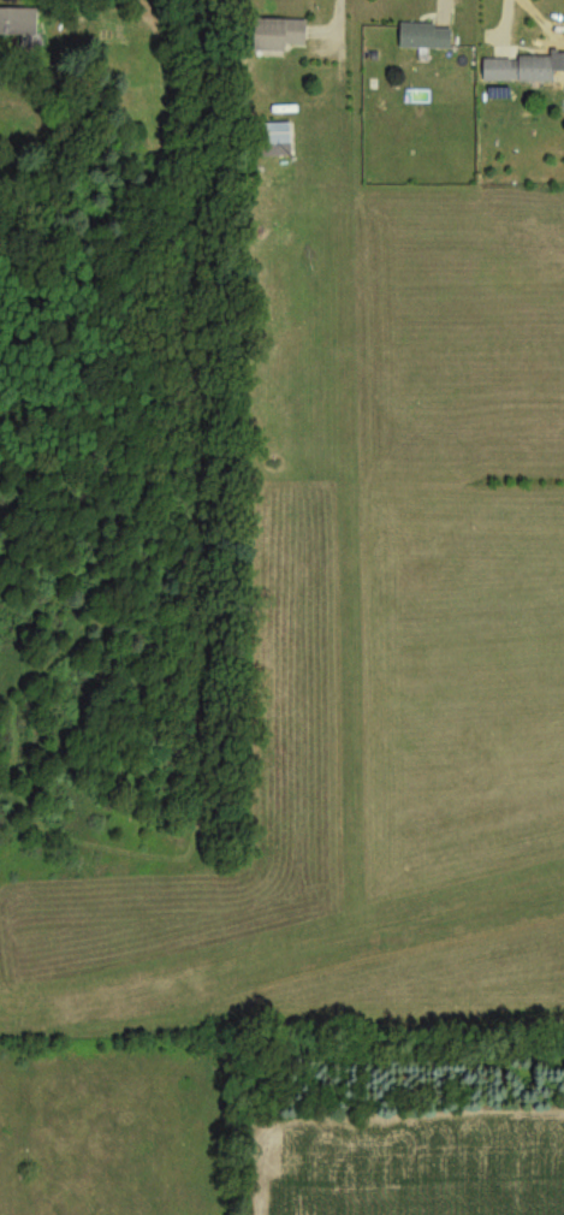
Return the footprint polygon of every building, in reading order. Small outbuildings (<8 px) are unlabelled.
[(36,37),(36,10),(0,10),(0,37),(36,37)] [(253,54),(285,54),(285,47),(305,47),(305,23),(253,22),(253,54)] [(450,51),(450,27),(399,27),(399,51),(450,51)] [(552,84),(552,59),(482,59),(482,84),(552,84)] [(257,159),(290,159),(290,125),(257,125),(257,159)]
